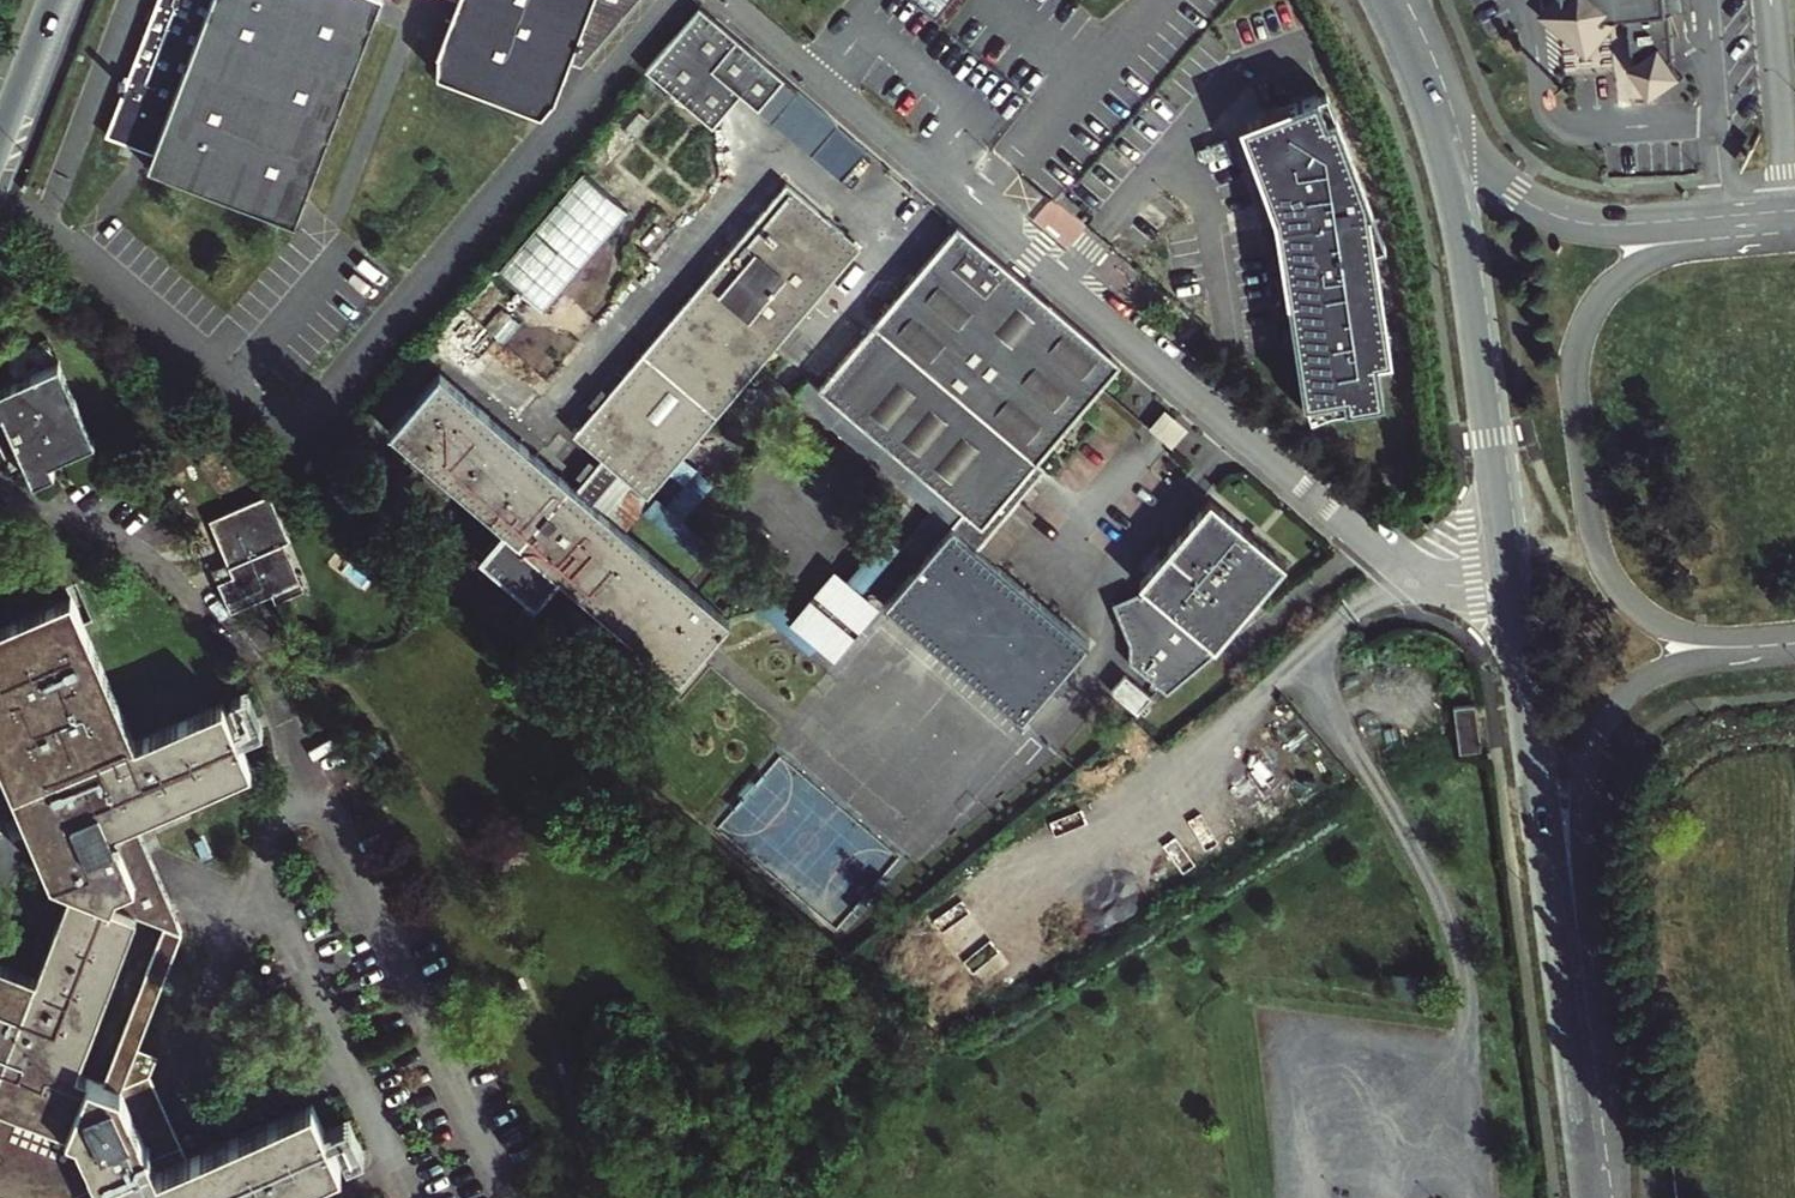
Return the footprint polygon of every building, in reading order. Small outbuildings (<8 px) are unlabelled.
[(137,151),(137,153),(137,154),(138,154),(154,162),(152,168),(301,224),(386,0),(161,0),(112,133),(137,143),(137,151)] [(437,62),(435,81),(543,122),(554,108),(570,64),(585,70),(644,0),(460,0),(437,62)] [(929,16),(942,0),(910,0),(929,16)] [(1661,0),(1561,0),(1564,32),(1627,26),(1630,57),(1637,67),(1628,74),(1649,104),(1679,83),(1669,67),(1671,66),(1666,23),(1663,23),(1661,0)] [(871,155),(702,13),(649,76),(715,133),(743,100),(845,186),(871,155)] [(1328,89),(1240,124),(1276,215),(1304,403),(1343,397),(1345,408),(1383,401),(1377,361),(1392,359),(1367,194),(1328,89)] [(588,169),(503,268),(548,307),(634,208),(588,169)] [(648,501),(859,247),(783,183),(571,436),(601,461),(575,492),(453,390),(402,449),(697,696),(746,638),(625,535),(592,508),(619,476),(648,501)] [(863,454),(879,435),(887,441),(871,461),(934,514),(951,528),(922,563),(912,575),(883,609),(902,625),(954,564),(993,597),(942,658),(1025,728),(1091,648),(995,566),(1041,515),(1024,500),(1047,472),(1036,462),(1120,363),(957,226),(806,406),(863,454)] [(6,461),(16,457),(30,488),(52,478),(47,467),(93,447),(57,367),(0,392),(0,447),(6,461)] [(880,613),(862,598),(895,560),(912,575),(922,563),(905,548),(934,514),(871,461),(887,441),(879,435),(863,454),(806,406),(772,377),(661,512),(648,501),(619,476),(592,508),(625,535),(642,514),(811,659),(816,652),(834,667),(855,643),(854,642),(847,648),(838,652),(832,652),(826,652),(818,649),(822,642),(815,637),(810,642),(807,637),(804,630),(803,619),(804,616),(808,608),(810,605),(809,604),(793,623),(673,521),(774,401),(911,516),(851,588),(834,574),(813,599),(814,600),(816,598),(821,594),(828,591),(836,590),(844,591),(850,593),(846,600),(853,605),(859,600),(862,606),(864,613),(865,621),(862,631),(858,637),(859,638),(880,613)] [(1286,563),(1210,499),(1139,582),(1215,646),(1286,563)] [(296,549),(274,501),(214,528),(240,584),(223,591),(236,619),(258,609),(277,601),(298,591),(282,556),(293,551),(296,549)] [(293,551),(282,556),(298,591),(277,601),(284,617),(290,614),(316,603),(293,551)] [(942,658),(993,597),(954,564),(902,625),(942,658)] [(822,642),(818,649),(826,652),(832,652),(838,652),(847,648),(854,642),(853,641),(857,636),(858,637),(862,631),(865,621),(864,613),(862,606),(859,600),(853,605),(846,600),(850,593),(844,591),(836,590),(828,591),(821,594),(816,598),(814,600),(816,601),(811,606),(810,605),(808,608),(804,616),(803,619),(804,630),(807,637),(810,642),(815,637),(822,642)] [(331,1168),(307,1116),(302,1103),(176,1158),(145,1171),(112,1093),(120,1071),(128,1052),(175,934),(158,927),(96,1087),(68,1076),(130,917),(118,912),(123,899),(150,910),(162,904),(128,825),(153,814),(247,772),(219,709),(132,747),(69,603),(9,630),(13,639),(0,644),(0,751),(10,775),(60,891),(62,892),(27,980),(0,969),(0,1197),(64,1197),(66,1191),(86,1183),(93,1197),(263,1197),(293,1186),(331,1168)] [(1153,698),(1125,675),(1110,693),(1137,716),(1153,698)] [(1483,748),(1482,702),(1460,703),(1462,749),(1483,748)] [(60,891),(10,775),(0,751),(0,776),(17,815),(0,823),(0,871),(35,857),(47,886),(60,891)] [(175,934),(162,904),(150,910),(123,899),(118,912),(130,917),(158,927),(175,934)] [(120,1071),(142,1080),(149,1061),(128,1052),(120,1071)] [(120,1071),(112,1093),(145,1171),(176,1158),(142,1080),(120,1071)]
